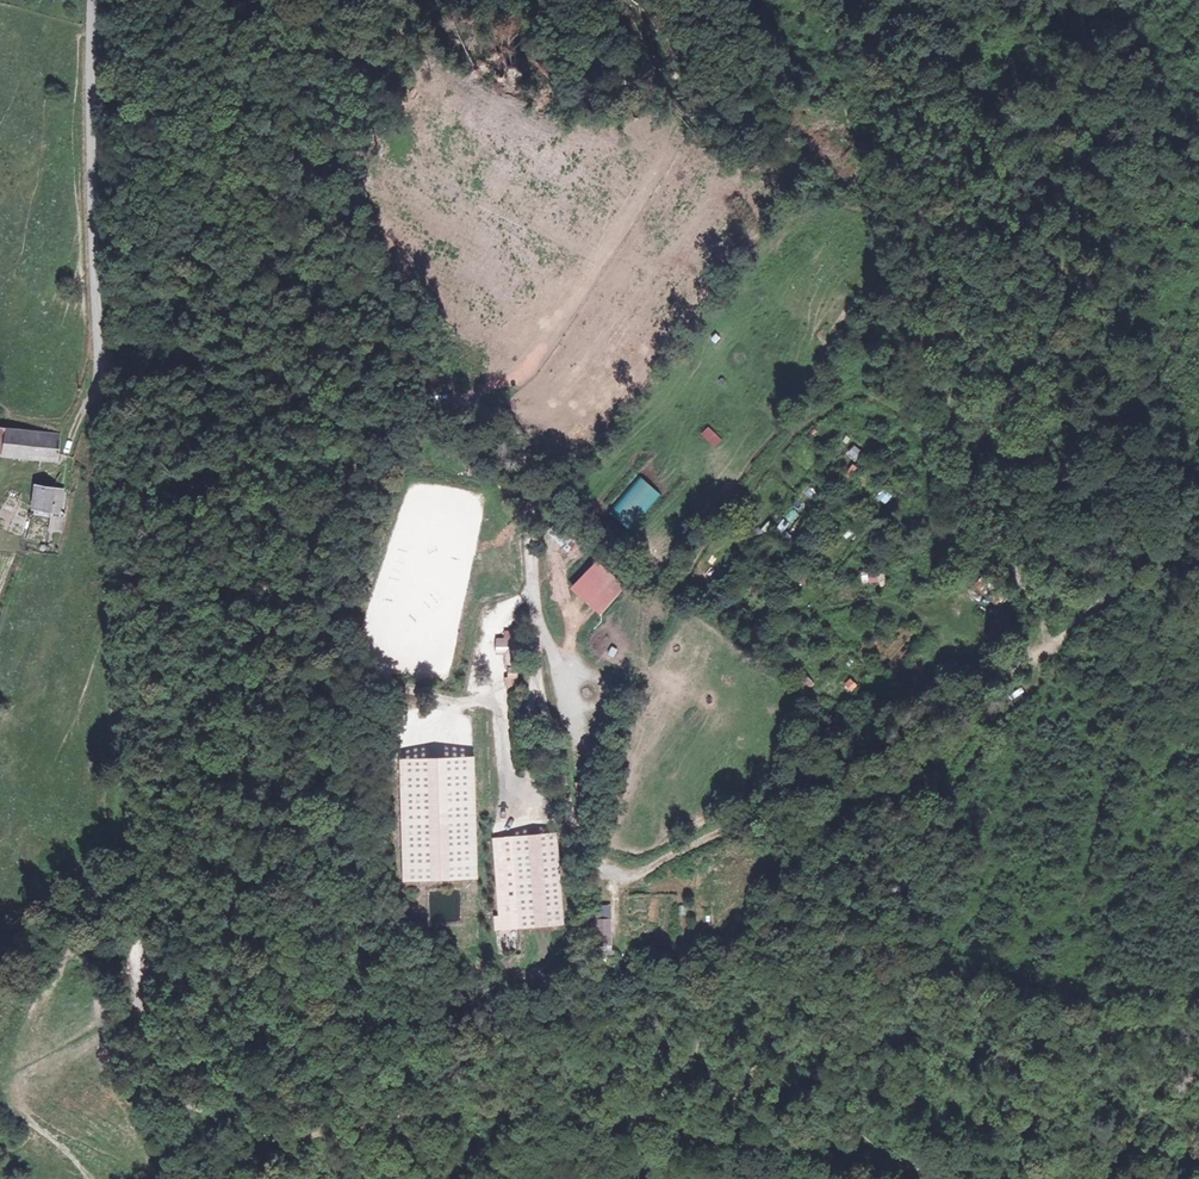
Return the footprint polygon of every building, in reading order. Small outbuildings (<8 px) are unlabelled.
[(712,448),(722,440),(709,425),(700,433),(712,448)] [(51,462),(55,434),(0,426),(0,455),(51,462)] [(846,451),(854,461),(863,453),(855,444),(846,451)] [(608,513),(629,531),(661,495),(640,477),(608,513)] [(26,509),(47,511),(47,512),(55,512),(59,492),(29,488),(26,509)] [(47,512),(47,511),(45,531),(58,532),(60,513),(55,512),(47,512)] [(774,527),(780,534),(790,525),(785,518),(774,527)] [(600,566),(577,594),(599,615),(624,588),(600,566)] [(793,579),(804,585),(811,572),(800,566),(793,579)] [(859,573),(860,585),(886,582),(885,571),(859,573)] [(657,636),(665,620),(655,615),(648,631),(657,636)] [(511,649),(499,649),(499,661),(511,661),(511,678),(520,678),(520,645),(511,645),(511,649)] [(806,694),(815,682),(801,672),(792,684),(806,694)] [(520,678),(511,678),(511,687),(520,687),(520,678)] [(845,682),(834,695),(843,702),(854,688),(845,682)] [(520,687),(511,687),(512,696),(520,696),(520,687)] [(403,760),(406,880),(480,880),(476,759),(403,760)] [(586,794),(585,781),(575,781),(576,794),(586,794)] [(556,830),(493,835),(501,927),(564,922),(556,830)] [(610,904),(595,905),(598,939),(613,938),(610,904)]
